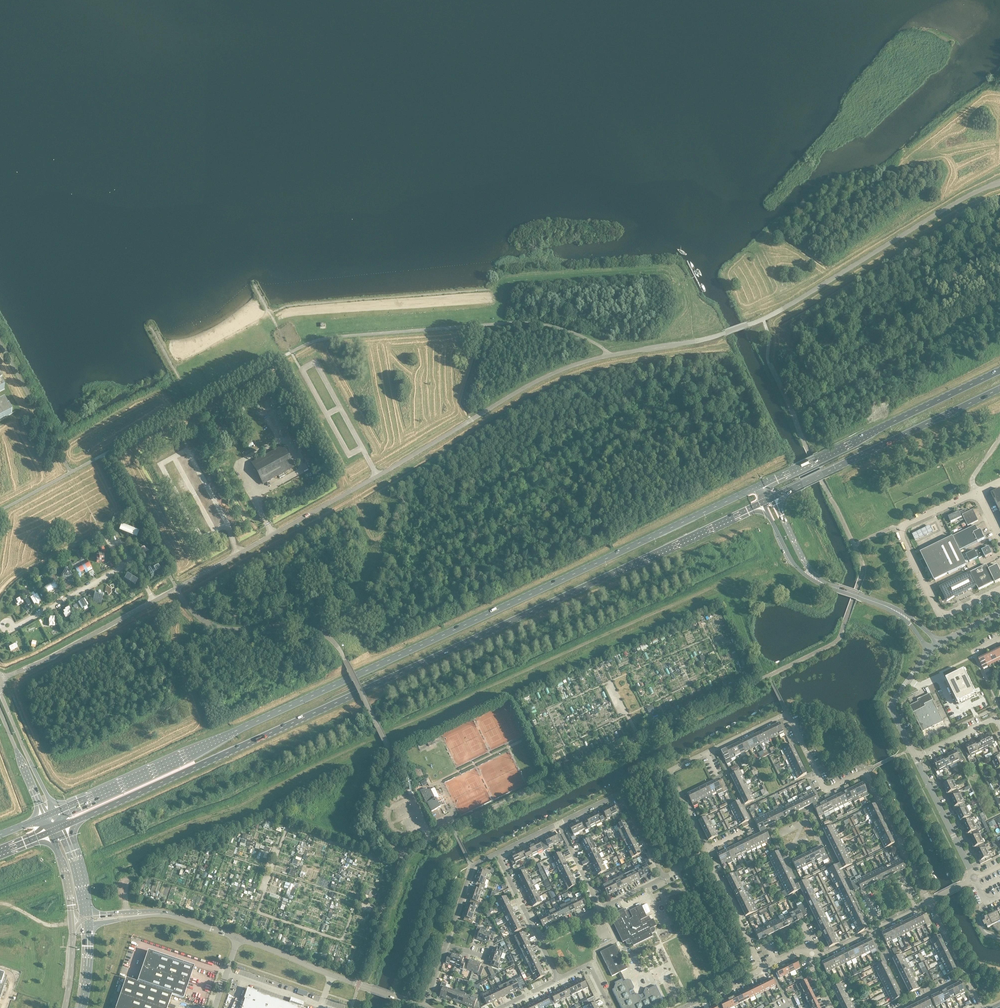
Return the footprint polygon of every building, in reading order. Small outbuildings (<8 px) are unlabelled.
[(11,414),(12,413),(8,407),(7,407),(4,401),(0,403),(0,420),(11,414)] [(282,446),(251,464),(263,484),(293,467),(282,446)] [(993,498),(999,495),(999,489),(991,493),(993,498)] [(962,520),(964,519),(969,512),(968,511),(967,510),(966,510),(965,510),(960,512),(959,512),(948,517),(951,523),(959,519),(959,520),(960,521),(962,520)] [(973,510),(969,512),(964,519),(968,526),(978,521),(973,510)] [(120,531),(126,534),(135,538),(138,532),(129,528),(122,525),(120,531)] [(976,526),(953,537),(960,551),(978,542),(985,539),(985,538),(984,537),(984,536),(983,535),(983,534),(982,533),(982,532),(981,531),(980,530),(978,531),(976,526)] [(967,565),(960,551),(953,537),(920,553),(921,553),(931,548),(933,553),(924,557),(935,580),(948,573),(948,574),(967,565)] [(989,547),(982,550),(984,556),(985,558),(992,554),(989,547)] [(979,558),(984,556),(982,550),(981,549),(975,551),(975,550),(966,555),(969,562),(978,558),(979,558)] [(88,572),(92,569),(87,561),(83,563),(80,564),(81,565),(77,567),(76,566),(74,567),(79,577),(82,576),(81,575),(85,573),(86,574),(88,572)] [(979,590),(995,582),(989,569),(986,565),(970,573),(979,590)] [(995,582),(995,583),(999,580),(999,570),(997,565),(989,569),(995,582)] [(153,577),(152,575),(159,572),(156,567),(148,572),(151,578),(153,577)] [(72,578),(67,569),(62,578),(72,578)] [(977,586),(970,573),(940,588),(943,594),(945,601),(945,602),(946,602),(947,602),(954,597),(977,586)] [(134,585),(136,582),(126,576),(124,579),(134,585)] [(58,588),(55,583),(44,589),(47,594),(58,588)] [(119,588),(115,590),(115,591),(115,592),(114,592),(119,597),(119,596),(121,598),(123,595),(123,590),(121,590),(120,590),(119,588)] [(39,602),(41,601),(37,594),(35,594),(34,594),(33,592),(31,594),(32,596),(31,597),(30,597),(34,604),(36,603),(36,604),(37,604),(38,604),(39,604),(39,603),(39,602)] [(95,592),(93,601),(101,603),(103,594),(100,594),(100,593),(100,592),(99,592),(98,592),(98,593),(95,592)] [(78,602),(82,608),(88,605),(85,598),(78,602)] [(64,609),(65,610),(63,611),(66,617),(71,614),(70,611),(71,610),(69,607),(64,609)] [(26,628),(28,631),(39,625),(38,625),(37,622),(26,628)] [(998,661),(993,653),(989,655),(993,663),(998,661)] [(993,663),(989,655),(984,657),(988,666),(993,663)] [(988,666),(984,657),(979,660),(983,668),(988,666)] [(964,671),(946,680),(958,704),(977,695),(964,671)] [(923,732),(943,722),(933,700),(930,694),(921,698),(918,700),(918,701),(910,706),(913,712),(923,732)] [(784,733),(779,723),(774,726),(779,735),(784,733)] [(779,735),(774,726),(769,728),(774,738),(779,735)] [(774,738),(769,728),(764,730),(769,740),(774,738)] [(769,740),(764,730),(760,733),(764,742),(769,740)] [(987,736),(984,738),(988,747),(993,745),(994,747),(996,746),(990,732),(986,734),(987,736)] [(764,742),(760,733),(755,735),(760,745),(764,742)] [(760,745),(755,735),(750,738),(755,747),(760,745)] [(980,737),(976,739),(982,750),(988,747),(984,738),(981,740),(980,737)] [(755,747),(750,738),(745,740),(750,750),(755,747)] [(982,750),(976,739),(973,741),(974,743),(970,744),(975,754),(982,750)] [(750,750),(745,740),(740,742),(745,752),(750,750)] [(745,752),(740,742),(735,745),(740,754),(745,752)] [(968,757),(975,754),(970,744),(967,746),(966,744),(963,746),(968,757)] [(740,754),(735,745),(731,747),(735,757),(740,754)] [(792,745),(790,746),(782,750),(785,755),(794,750),(792,745)] [(736,759),(735,757),(731,747),(726,749),(731,761),(736,759)] [(955,752),(952,753),(957,763),(963,759),(958,748),(954,750),(955,752)] [(732,762),(731,761),(726,749),(721,752),(721,753),(727,764),(732,762)] [(797,755),(794,750),(785,755),(787,760),(797,755)] [(948,753),(944,755),(950,766),(957,763),(952,753),(949,755),(948,753)] [(990,759),(993,766),(999,762),(999,754),(990,759)] [(799,760),(797,755),(787,760),(789,764),(799,760)] [(950,766),(944,755),(941,756),(942,758),(939,760),(943,769),(950,766)] [(801,765),(799,760),(789,764),(787,766),(789,771),(790,770),(801,765)] [(938,771),(943,769),(939,760),(935,762),(934,760),(931,761),(937,775),(940,774),(938,771)] [(804,769),(801,765),(790,770),(792,775),(804,769)] [(806,774),(804,769),(792,775),(794,780),(806,774)] [(740,770),(732,774),(730,775),(733,780),(742,775),(740,770)] [(745,780),(742,775),(733,780),(735,785),(745,780)] [(955,784),(952,778),(941,783),(942,787),(945,786),(946,789),(955,784)] [(728,790),(722,779),(718,781),(722,789),(723,792),(728,790)] [(712,782),(716,792),(718,795),(723,792),(722,789),(718,781),(717,780),(712,782)] [(747,785),(745,780),(735,785),(737,790),(747,785)] [(716,792),(712,782),(707,785),(712,794),(716,792)] [(863,783),(858,786),(862,795),(868,793),(864,785),(863,783)] [(959,791),(955,784),(946,789),(948,792),(946,793),(947,797),(959,791)] [(713,797),(712,794),(707,785),(702,787),(707,797),(708,799),(713,797)] [(749,790),(747,785),(737,790),(740,795),(749,790)] [(864,797),(862,795),(858,786),(853,788),(859,800),(864,797)] [(707,797),(702,787),(697,789),(702,799),(707,797)] [(425,788),(420,790),(426,803),(427,803),(432,812),(441,807),(436,798),(435,799),(431,789),(427,791),(425,788)] [(859,800),(853,788),(848,790),(853,800),(854,802),(859,800)] [(702,799),(697,789),(692,792),(697,801),(702,799)] [(819,805),(811,789),(806,791),(812,804),(815,809),(819,817),(824,814),(819,805)] [(752,795),(749,790),(740,795),(742,800),(752,795)] [(853,800),(848,790),(843,793),(848,802),(853,800)] [(812,804),(806,791),(802,794),(808,806),(812,804)] [(962,798),(959,791),(947,797),(949,800),(951,799),(953,802),(962,798)] [(697,801),(692,792),(687,794),(693,807),(698,804),(697,801)] [(848,802),(843,793),(838,795),(843,805),(848,802)] [(808,806),(802,794),(797,796),(798,799),(803,808),(808,806)] [(754,800),(752,795),(742,800),(745,805),(754,800)] [(843,805),(838,795),(834,798),(838,807),(843,805)] [(838,807),(834,798),(829,800),(833,810),(838,807)] [(965,805),(962,798),(953,802),(954,806),(952,807),(954,810),(965,805)] [(803,808),(798,799),(793,801),(798,811),(803,808)] [(833,810),(829,800),(824,802),(828,812),(833,810)] [(739,801),(737,802),(729,806),(732,811),(741,806),(739,801)] [(798,811),(793,801),(788,804),(793,813),(798,811)] [(828,812),(824,802),(819,805),(824,814),(828,812)] [(613,804),(608,807),(612,816),(618,813),(618,815),(621,813),(619,809),(616,811),(613,804)] [(793,813),(788,804),(783,806),(788,816),(793,813)] [(875,804),(873,805),(864,810),(866,815),(868,814),(877,809),(875,804)] [(968,811),(965,805),(954,810),(956,814),(958,813),(959,816),(968,811)] [(744,811),(741,806),(732,811),(734,816),(744,811)] [(772,808),(774,811),(778,820),(783,818),(779,808),(777,806),(772,808)] [(788,816),(783,806),(779,808),(783,818),(788,816)] [(612,816),(608,807),(602,810),(605,816),(603,817),(604,821),(607,820),(607,819),(612,816)] [(880,814),(877,809),(868,814),(870,819),(880,814)] [(746,816),(744,811),(734,816),(736,820),(746,816)] [(778,820),(774,811),(769,813),(774,823),(778,820)] [(972,818),(968,811),(959,816),(961,819),(959,820),(961,824),(972,818)] [(591,815),(596,824),(596,825),(604,821),(603,817),(600,819),(597,812),(591,815)] [(774,823),(769,813),(764,815),(769,825),(774,823)] [(882,819),(880,814),(870,819),(873,824),(882,819)] [(596,824),(591,815),(586,818),(589,824),(586,826),(588,829),(591,828),(590,827),(596,824)] [(769,825),(764,815),(759,818),(764,827),(769,825)] [(711,821),(708,816),(698,821),(701,826),(711,821)] [(748,821),(746,816),(736,820),(739,826),(741,824),(747,822),(748,821)] [(766,831),(764,827),(759,818),(754,820),(760,833),(761,833),(765,843),(770,840),(766,831)] [(975,825),(972,818),(961,824),(962,827),(964,826),(966,829),(975,825)] [(885,824),(882,819),(873,824),(875,828),(885,824)] [(580,821),(574,823),(579,832),(584,830),(585,831),(588,829),(586,826),(583,827),(580,821)] [(628,827),(625,821),(616,825),(619,831),(628,827)] [(713,826),(711,821),(701,826),(703,831),(713,826)] [(579,832),(574,823),(569,826),(572,832),(569,834),(571,838),(574,836),(573,835),(579,832)] [(887,829),(885,824),(875,828),(872,830),(875,835),(875,834),(887,829)] [(835,830),(833,825),(823,830),(826,835),(835,830)] [(978,832),(975,825),(966,829),(968,833),(965,834),(967,837),(978,832)] [(715,831),(713,826),(703,831),(706,836),(715,831)] [(630,832),(628,827),(619,831),(621,836),(630,832)] [(889,833),(887,829),(875,834),(877,839),(880,838),(889,833)] [(838,835),(835,830),(826,835),(828,839),(838,835)] [(718,836),(715,831),(706,836),(708,841),(718,836)] [(633,837),(630,832),(621,836),(624,842),(633,837)] [(982,838),(978,832),(967,837),(969,841),(971,839),(973,843),(982,838)] [(555,833),(550,835),(554,845),(560,842),(560,843),(563,842),(560,834),(557,836),(555,833)] [(761,833),(756,836),(761,845),(765,843),(761,833)] [(892,838),(889,833),(880,838),(882,843),(892,838)] [(554,845),(550,835),(544,838),(547,845),(544,846),(546,850),(549,848),(549,847),(554,845)] [(840,840),(838,835),(828,839),(830,844),(840,840)] [(761,845),(756,836),(751,838),(756,848),(761,845)] [(636,843),(633,837),(624,842),(626,847),(636,843)] [(582,842),(584,848),(593,843),(591,838),(586,840),(583,841),(582,842)] [(756,848),(751,838),(746,840),(751,850),(756,848)] [(894,843),(892,838),(882,843),(885,848),(894,843)] [(985,845),(982,838),(973,843),(974,846),(972,847),(974,851),(985,845)] [(751,850),(746,840),(741,843),(746,852),(751,850)] [(842,844),(840,840),(830,844),(833,849),(842,844)] [(539,841),(533,844),(538,853),(543,850),(543,851),(546,850),(544,846),(542,847),(539,841)] [(596,849),(593,843),(584,848),(587,853),(596,849)] [(638,848),(636,843),(626,847),(629,853),(638,848)] [(746,852),(741,843),(737,845),(741,855),(746,852)] [(538,853),(533,844),(528,846),(531,853),(528,854),(530,858),(533,856),(532,855),(538,853)] [(845,849),(842,844),(833,849),(835,854),(845,849)] [(741,855),(737,845),(732,847),(736,857),(741,855)] [(988,852),(985,845),(974,851),(975,854),(978,853),(979,856),(988,852)] [(822,846),(817,849),(823,861),(828,859),(822,846)] [(736,857),(732,847),(727,850),(732,859),(736,857)] [(641,854),(638,848),(629,853),(632,858),(641,854)] [(522,849),(516,852),(521,861),(526,858),(527,859),(530,858),(528,854),(525,855),(522,849)] [(599,854),(596,849),(587,853),(590,859),(599,854)] [(823,861),(817,849),(812,851),(816,861),(818,864),(823,861)] [(847,854),(845,849),(835,854),(837,859),(847,854)] [(732,859),(727,850),(722,852),(727,862),(732,859)] [(816,861),(812,851),(807,854),(812,863),(816,861)] [(521,861),(516,852),(511,854),(512,857),(511,858),(511,857),(509,858),(513,866),(516,865),(515,864),(521,861)] [(727,862),(722,852),(717,855),(722,864),(727,862)] [(778,852),(777,852),(768,856),(771,861),(780,857),(778,852)] [(992,859),(988,852),(979,856),(981,860),(979,861),(980,864),(992,859)] [(551,857),(554,863),(563,858),(560,853),(551,857)] [(601,860),(599,854),(590,859),(581,863),(583,866),(591,862),(592,864),(601,860)] [(812,863),(807,854),(802,856),(807,866),(812,863)] [(849,859),(847,854),(837,859),(840,863),(840,864),(849,859)] [(807,866),(802,856),(797,858),(802,868),(807,866)] [(783,862),(780,857),(771,861),(773,866),(783,862)] [(566,864),(563,858),(554,863),(557,868),(566,864)] [(802,868),(797,858),(792,861),(797,871),(802,868)] [(852,864),(849,859),(840,864),(840,863),(837,865),(827,870),(829,875),(839,870),(839,871),(840,870),(852,864)] [(904,867),(900,859),(895,861),(900,871),(905,868),(904,867)] [(604,865),(601,860),(592,864),(595,869),(604,865)] [(900,871),(895,861),(890,864),(895,873),(900,871)] [(785,866),(783,862),(773,866),(776,871),(785,866)] [(568,869),(566,864),(557,868),(559,873),(568,869)] [(646,864),(641,867),(645,876),(651,873),(646,864)] [(895,873),(890,864),(885,866),(890,876),(895,873)] [(607,870),(604,865),(595,869),(598,875),(607,870)] [(788,871),(785,866),(776,871),(778,876),(788,871)] [(890,876),(885,866),(880,868),(885,878),(890,876)] [(645,876),(641,867),(635,870),(640,879),(645,876)] [(885,878),(880,868),(875,871),(880,880),(885,878)] [(478,870),(476,876),(486,879),(488,874),(489,874),(490,873),(490,871),(486,869),(485,872),(478,870)] [(571,874),(568,869),(559,873),(562,879),(571,874)] [(520,872),(517,874),(520,880),(529,875),(526,870),(525,870),(520,872)] [(640,879),(635,870),(630,872),(634,881),(640,879)] [(841,875),(839,871),(839,870),(829,875),(831,880),(841,875)] [(790,876),(788,871),(778,876),(780,881),(790,876)] [(880,880),(875,871),(871,873),(875,883),(880,880)] [(634,881),(630,872),(625,875),(629,884),(634,881)] [(738,877),(736,872),(726,877),(729,882),(738,877)] [(875,883),(871,873),(866,876),(871,885),(875,883)] [(574,880),(571,874),(562,879),(565,884),(574,880)] [(531,880),(529,875),(520,880),(522,885),(531,880)] [(629,884),(625,875),(619,878),(624,887),(629,884)] [(843,880),(841,875),(831,880),(834,885),(843,880)] [(486,879),(476,876),(474,882),(481,884),(480,887),(484,888),(485,885),(484,885),(486,879)] [(792,881),(790,876),(780,881),(783,886),(792,881)] [(871,885),(866,876),(861,878),(866,888),(871,885)] [(741,882),(738,877),(729,882),(731,887),(741,882)] [(855,877),(849,880),(855,891),(860,889),(856,880),(855,877)] [(624,887),(619,878),(614,880),(618,889),(624,887)] [(861,878),(856,880),(860,889),(861,890),(866,888),(861,878)] [(810,884),(808,879),(796,885),(795,886),(785,891),(788,896),(798,891),(801,889),(810,884)] [(534,886),(531,880),(522,885),(525,890),(534,886)] [(576,885),(574,880),(565,884),(567,890),(576,885)] [(618,889),(614,880),(608,883),(613,892),(618,889)] [(846,885),(843,880),(834,885),(836,890),(846,885)] [(795,886),(792,881),(783,886),(785,891),(795,886)] [(743,887),(741,882),(731,887),(733,892),(743,887)] [(613,892),(608,883),(603,886),(607,895),(613,892)] [(812,889),(810,884),(801,889),(803,894),(812,889)] [(848,890),(846,885),(836,890),(839,894),(848,890)] [(537,891),(534,886),(525,890),(528,896),(537,891)] [(748,891),(746,886),(743,887),(733,892),(736,897),(745,892),(748,891)] [(484,888),(480,887),(479,890),(472,888),(470,893),(480,897),(482,891),(483,891),(484,888)] [(815,894),(812,889),(803,894),(805,899),(815,894)] [(851,895),(848,890),(839,894),(841,899),(851,895)] [(539,897),(537,891),(528,896),(530,901),(539,897)] [(748,897),(745,892),(736,897),(738,902),(748,897)] [(480,897),(470,893),(468,899),(475,902),(474,905),(478,906),(479,903),(478,902),(480,897)] [(817,899),(815,894),(805,899),(808,904),(817,899)] [(853,899),(851,895),(841,899),(843,904),(853,899)] [(497,901),(499,906),(508,902),(506,896),(497,901)] [(582,896),(576,899),(581,908),(586,905),(582,896)] [(750,896),(748,897),(738,902),(740,906),(753,900),(750,896)] [(542,902),(539,897),(530,901),(533,907),(542,902)] [(581,908),(576,899),(571,901),(575,910),(581,908)] [(820,904),(817,899),(808,904),(810,908),(820,904)] [(855,904),(853,899),(843,904),(846,909),(855,904)] [(755,905),(753,900),(740,906),(743,911),(755,905)] [(575,910),(571,901),(565,904),(570,913),(575,910)] [(511,907),(508,902),(499,906),(502,912),(511,907)] [(807,915),(802,903),(796,906),(798,909),(802,917),(807,915)] [(570,913),(565,904),(560,907),(564,916),(570,913)] [(822,909),(820,904),(810,908),(812,913),(822,909)] [(858,909),(855,904),(846,909),(848,914),(858,909)] [(478,906),(474,905),(473,907),(466,905),(465,911),(474,914),(476,909),(477,909),(478,906)] [(758,910),(755,905),(743,911),(745,916),(758,910)] [(647,917),(641,906),(630,911),(629,910),(629,911),(628,912),(626,910),(624,911),(623,909),(617,912),(618,915),(615,917),(615,918),(616,921),(615,921),(613,923),(623,942),(625,941),(626,941),(627,944),(629,944),(631,943),(633,946),(653,936),(652,934),(651,933),(654,932),(654,930),(653,927),(656,926),(653,919),(651,920),(650,918),(648,919),(647,917),(648,916),(647,917)] [(514,913),(511,907),(502,912),(505,917),(514,913)] [(564,916),(560,907),(555,909),(559,918),(564,916)] [(559,918),(555,909),(549,912),(554,921),(559,918)] [(798,909),(793,911),(798,921),(803,918),(802,917),(798,909)] [(824,913),(822,909),(812,913),(815,918),(824,913)] [(860,914),(858,909),(848,914),(851,919),(860,914)] [(999,910),(999,909),(998,909),(998,910),(997,910),(996,911),(997,911),(983,918),(988,928),(992,926),(994,928),(996,931),(999,932),(999,933),(999,910)] [(474,914),(465,911),(463,917),(469,919),(468,922),(472,924),(473,920),(472,920),(474,914)] [(798,921),(793,911),(788,914),(793,923),(798,921)] [(554,921),(549,912),(544,915),(548,924),(554,921)] [(516,918),(514,913),(505,917),(507,923),(516,918)] [(827,918),(824,913),(815,918),(817,923),(827,918)] [(932,924),(927,913),(921,916),(925,924),(927,927),(932,924)] [(793,923),(788,914),(783,916),(788,926),(793,923)] [(863,919),(860,914),(851,919),(853,923),(863,919)] [(921,914),(916,917),(921,926),(925,924),(921,916),(921,914)] [(548,924),(544,915),(538,917),(543,926),(548,924)] [(788,926),(783,916),(778,918),(783,928),(788,926)] [(921,926),(916,917),(911,919),(916,929),(921,926)] [(519,923),(516,918),(507,923),(510,928),(519,923)] [(783,928),(778,918),(774,921),(778,930),(783,928)] [(829,923),(827,918),(817,923),(820,928),(829,923)] [(865,924),(863,919),(853,923),(855,928),(865,924)] [(916,929),(911,919),(906,921),(911,931),(916,929)] [(778,930),(774,921),(769,923),(774,933),(778,930)] [(911,931),(906,921),(901,924),(906,933),(911,931)] [(522,929),(519,923),(510,928),(513,933),(522,929)] [(774,933),(769,923),(764,926),(769,935),(774,933)] [(832,928),(829,923),(820,928),(822,933),(832,928)] [(867,929),(865,924),(855,928),(858,933),(867,929)] [(906,933),(901,924),(896,926),(901,936),(906,933)] [(769,935),(764,926),(759,928),(764,938),(769,935)] [(901,936),(896,926),(892,928),(896,938),(901,936)] [(481,928),(477,927),(476,931),(479,932),(477,939),(483,941),(486,931),(486,930),(486,929),(485,928),(484,928),(483,928),(481,928)] [(764,938),(759,928),(754,930),(759,940),(764,938)] [(834,933),(832,928),(822,933),(824,938),(834,933)] [(896,938),(892,928),(887,931),(892,940),(896,938)] [(492,933),(486,931),(483,941),(489,943),(491,936),(494,937),(495,933),(492,932),(492,933)] [(892,940),(887,931),(882,933),(886,943),(892,940)] [(514,937),(517,943),(526,938),(523,933),(514,937)] [(836,938),(834,933),(824,938),(827,942),(836,938)] [(939,936),(938,936),(930,940),(932,945),(942,941),(939,936)] [(529,944),(526,938),(517,943),(520,948),(529,944)] [(839,943),(836,938),(827,942),(829,947),(839,943)] [(871,939),(865,941),(870,951),(875,948),(871,939)] [(870,951),(865,941),(861,944),(865,953),(870,951)] [(944,946),(942,941),(932,945),(935,950),(944,946)] [(531,949),(529,944),(520,948),(522,953),(531,949)] [(865,953),(861,944),(856,946),(860,956),(865,953)] [(600,952),(608,969),(609,970),(612,976),(618,973),(622,979),(614,983),(615,984),(613,989),(612,990),(621,1007),(657,1007),(660,1006),(660,1005),(661,1000),(663,1000),(656,985),(649,989),(645,988),(643,995),(641,996),(634,993),(633,991),(634,988),(631,981),(627,979),(625,981),(621,972),(627,969),(618,950),(615,945),(600,952)] [(860,956),(856,946),(851,948),(856,958),(860,956)] [(947,950),(944,946),(935,950),(937,955),(947,950)] [(856,958),(851,948),(846,951),(851,960),(856,958)] [(493,949),(491,955),(500,959),(502,953),(503,953),(504,950),(500,949),(499,952),(493,949)] [(534,954),(531,949),(522,953),(525,959),(534,954)] [(949,955),(947,950),(937,955),(939,960),(949,955)] [(137,983),(172,995),(183,999),(194,967),(148,951),(137,983)] [(851,960),(846,951),(841,953),(846,963),(851,960)] [(846,963),(841,953),(836,956),(841,965),(846,963)] [(449,964),(455,966),(458,956),(452,954),(450,961),(447,960),(445,964),(448,965),(449,964)] [(537,960),(534,954),(525,959),(528,964),(537,960)] [(904,959),(902,954),(892,959),(895,964),(904,959)] [(500,959),(491,955),(489,961),(492,962),(492,963),(491,965),(498,968),(499,965),(498,964),(500,959)] [(951,960),(949,955),(939,960),(942,965),(951,960)] [(464,958),(458,956),(455,966),(460,968),(460,969),(463,970),(464,966),(461,965),(464,958)] [(841,965),(836,956),(832,958),(836,968),(841,965)] [(836,968),(832,958),(827,960),(831,970),(836,968)] [(907,964),(904,959),(895,964),(897,969),(907,964)] [(467,967),(464,966),(463,970),(466,971),(466,970),(472,972),(475,962),(470,960),(467,967)] [(539,965),(537,960),(528,964),(530,970),(539,965)] [(831,970),(827,960),(822,963),(826,972),(831,970)] [(954,965),(951,960),(942,965),(944,970),(954,965)] [(800,968),(797,961),(793,963),(792,961),(791,962),(795,971),(800,968)] [(481,964),(475,962),(472,972),(478,973),(477,975),(481,976),(482,972),(479,971),(481,964)] [(795,971),(791,962),(789,963),(790,964),(786,966),(790,973),(795,971)] [(884,963),(883,963),(874,967),(877,972),(887,968),(884,963)] [(911,968),(909,963),(907,964),(897,969),(900,973),(909,969),(911,968)] [(542,970),(539,965),(530,970),(533,975),(542,970)] [(956,970),(954,965),(944,970),(947,975),(956,970)] [(790,973),(786,966),(783,968),(782,966),(780,967),(785,976),(790,973)] [(785,976),(780,967),(779,968),(780,969),(776,971),(780,978),(785,976)] [(889,973),(887,968),(877,972),(879,977),(889,973)] [(912,974),(909,969),(900,973),(902,978),(912,974)] [(545,976),(542,970),(533,975),(536,980),(545,976)] [(891,977),(889,973),(879,977),(882,982),(891,977)] [(914,978),(912,974),(902,978),(904,983),(914,978)] [(894,982),(891,977),(882,982),(884,987),(894,982)] [(916,983),(914,978),(904,983),(907,988),(916,983)] [(116,1007),(167,1007),(172,995),(137,983),(126,979),(116,1007)] [(515,979),(509,982),(514,991),(519,988),(515,979)] [(583,979),(578,981),(582,990),(588,988),(583,979)] [(750,981),(753,988),(751,989),(755,996),(760,994),(755,985),(753,979),(750,981)] [(767,979),(766,980),(770,989),(775,986),(772,979),(768,980),(767,979)] [(770,989),(766,980),(764,980),(765,982),(761,984),(765,991),(770,989)] [(582,990),(578,981),(573,984),(577,993),(582,990)] [(806,981),(799,984),(798,983),(795,985),(798,991),(801,989),(809,985),(806,981)] [(440,989),(442,989),(440,996),(446,998),(449,988),(446,987),(447,984),(442,982),(440,989)] [(514,991),(509,982),(504,985),(508,994),(514,991)] [(896,987),(894,982),(884,987),(886,992),(896,987)] [(965,992),(960,982),(955,985),(960,994),(965,992)] [(844,989),(842,983),(832,988),(835,993),(844,989)] [(919,988),(916,983),(907,988),(909,993),(919,988)] [(577,993),(573,984),(567,987),(572,996),(577,993)] [(765,991),(761,984),(758,985),(757,984),(755,985),(760,994),(765,991)] [(508,994),(504,985),(499,987),(503,996),(508,994)] [(811,990),(809,985),(801,989),(803,994),(811,990)] [(960,994),(955,985),(951,987),(955,997),(960,994)] [(503,996),(499,987),(493,990),(498,999),(503,996)] [(572,996),(567,987),(562,989),(566,998),(572,996)] [(898,992),(896,987),(886,992),(889,997),(898,992)] [(955,997),(951,987),(946,990),(950,999),(955,997)] [(454,990),(449,988),(446,998),(451,1000),(454,990)] [(566,998),(562,989),(556,992),(561,1001),(566,998)] [(755,996),(751,989),(748,990),(747,989),(745,990),(750,999),(755,996)] [(847,993),(844,989),(835,993),(837,998),(847,993)] [(250,990),(246,992),(245,995),(243,999),(245,1000),(242,1007),(301,1007),(258,993),(258,992),(254,991),(250,990)] [(460,992),(454,990),(451,1000),(457,1002),(460,992)] [(498,999),(493,990),(488,993),(492,1002),(498,999)] [(750,999),(745,990),(744,990),(745,992),(741,994),(745,1001),(750,999)] [(813,995),(811,990),(803,994),(805,998),(813,995)] [(950,999),(946,990),(941,992),(946,1001),(950,999)] [(466,994),(460,992),(457,1002),(463,1004),(466,994)] [(561,1001),(556,992),(551,995),(555,1004),(561,1001)] [(901,997),(898,992),(889,997),(891,1002),(901,997)] [(946,1001),(941,992),(936,994),(941,1004),(946,1001)] [(492,1002),(488,993),(482,995),(487,1004),(492,1002)] [(849,998),(847,993),(837,998),(839,1003),(849,998)] [(471,996),(466,994),(463,1004),(468,1006),(471,996)] [(745,1001),(741,994),(737,995),(737,994),(735,995),(739,1004),(745,1001)] [(941,1004),(936,994),(931,997),(936,1006),(941,1004)] [(739,1004),(735,995),(733,995),(734,997),(731,999),(734,1006),(739,1004)] [(815,999),(813,995),(805,998),(808,1003),(815,999)] [(477,998),(471,996),(468,1006),(474,1007),(476,1001),(477,998)] [(541,999),(546,1007),(547,1007),(551,1006),(547,997),(541,999)] [(851,1003),(849,998),(839,1003),(842,1007),(851,1003)] [(928,998),(923,1001),(926,1007),(932,1007),(933,1007),(929,1000),(928,998)] [(541,999),(536,1002),(539,1007),(546,1007),(541,999)] [(731,999),(727,1000),(726,999),(725,1000),(729,1007),(731,1007),(734,1006),(731,999)] [(818,1004),(815,999),(808,1003),(810,1007),(818,1004)] [(725,1000),(723,1000),(724,1002),(720,1004),(722,1007),(729,1007),(725,1000)]
